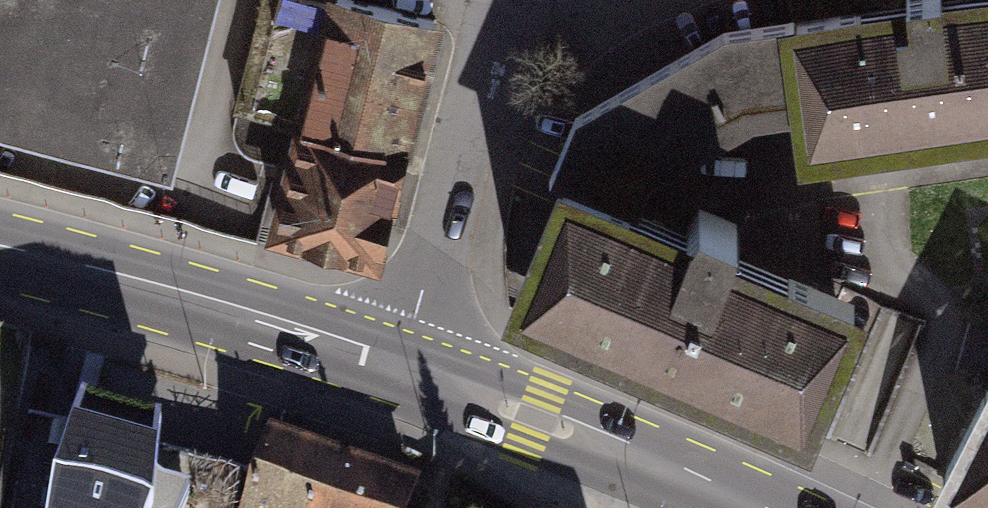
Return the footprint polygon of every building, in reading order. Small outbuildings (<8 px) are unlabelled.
[(226,0),(0,0),(0,108),(187,153),(226,0)] [(451,18),(382,0),(265,0),(237,104),(302,121),(272,237),(374,263),(387,267),(451,18)] [(788,34),(801,121),(808,150),(987,130),(987,6),(788,34)] [(577,130),(560,189),(640,221),(648,200),(754,128),(801,121),(788,34),(723,44),(577,130)] [(640,221),(560,189),(510,311),(818,437),(868,315),(640,221)] [(941,501),(955,507),(987,507),(987,406),(941,501)] [(77,418),(49,500),(47,507),(183,507),(187,499),(154,492),(155,439),(77,418)] [(270,432),(242,507),(413,507),(421,486),(270,432)]
